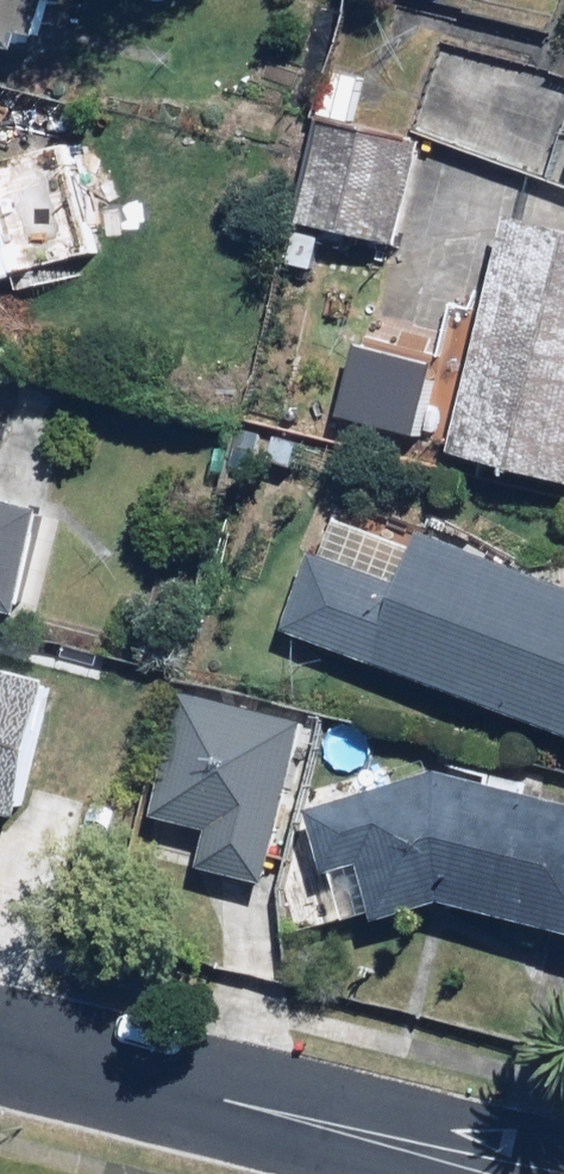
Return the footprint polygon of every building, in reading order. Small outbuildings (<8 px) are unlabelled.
[(22,50),(36,53),(46,9),(32,6),(34,0),(0,0),(0,68),(18,71),(22,50)] [(419,141),(323,119),(298,234),(394,255),(419,141)] [(14,287),(18,300),(70,285),(66,271),(91,264),(56,146),(0,163),(0,291),(14,287)] [(499,234),(442,472),(563,501),(563,249),(499,234)] [(17,628),(41,525),(0,515),(0,624),(17,628)] [(280,640),(563,745),(563,585),(427,534),(419,554),(324,520),(280,640)] [(18,824),(51,676),(0,665),(0,819),(18,824)] [(262,895),(304,728),(181,697),(151,820),(207,834),(196,878),(262,895)] [(342,807),(295,819),(326,933),(414,910),(563,948),(563,816),(433,782),(395,792),(389,771),(336,785),(342,807)]
